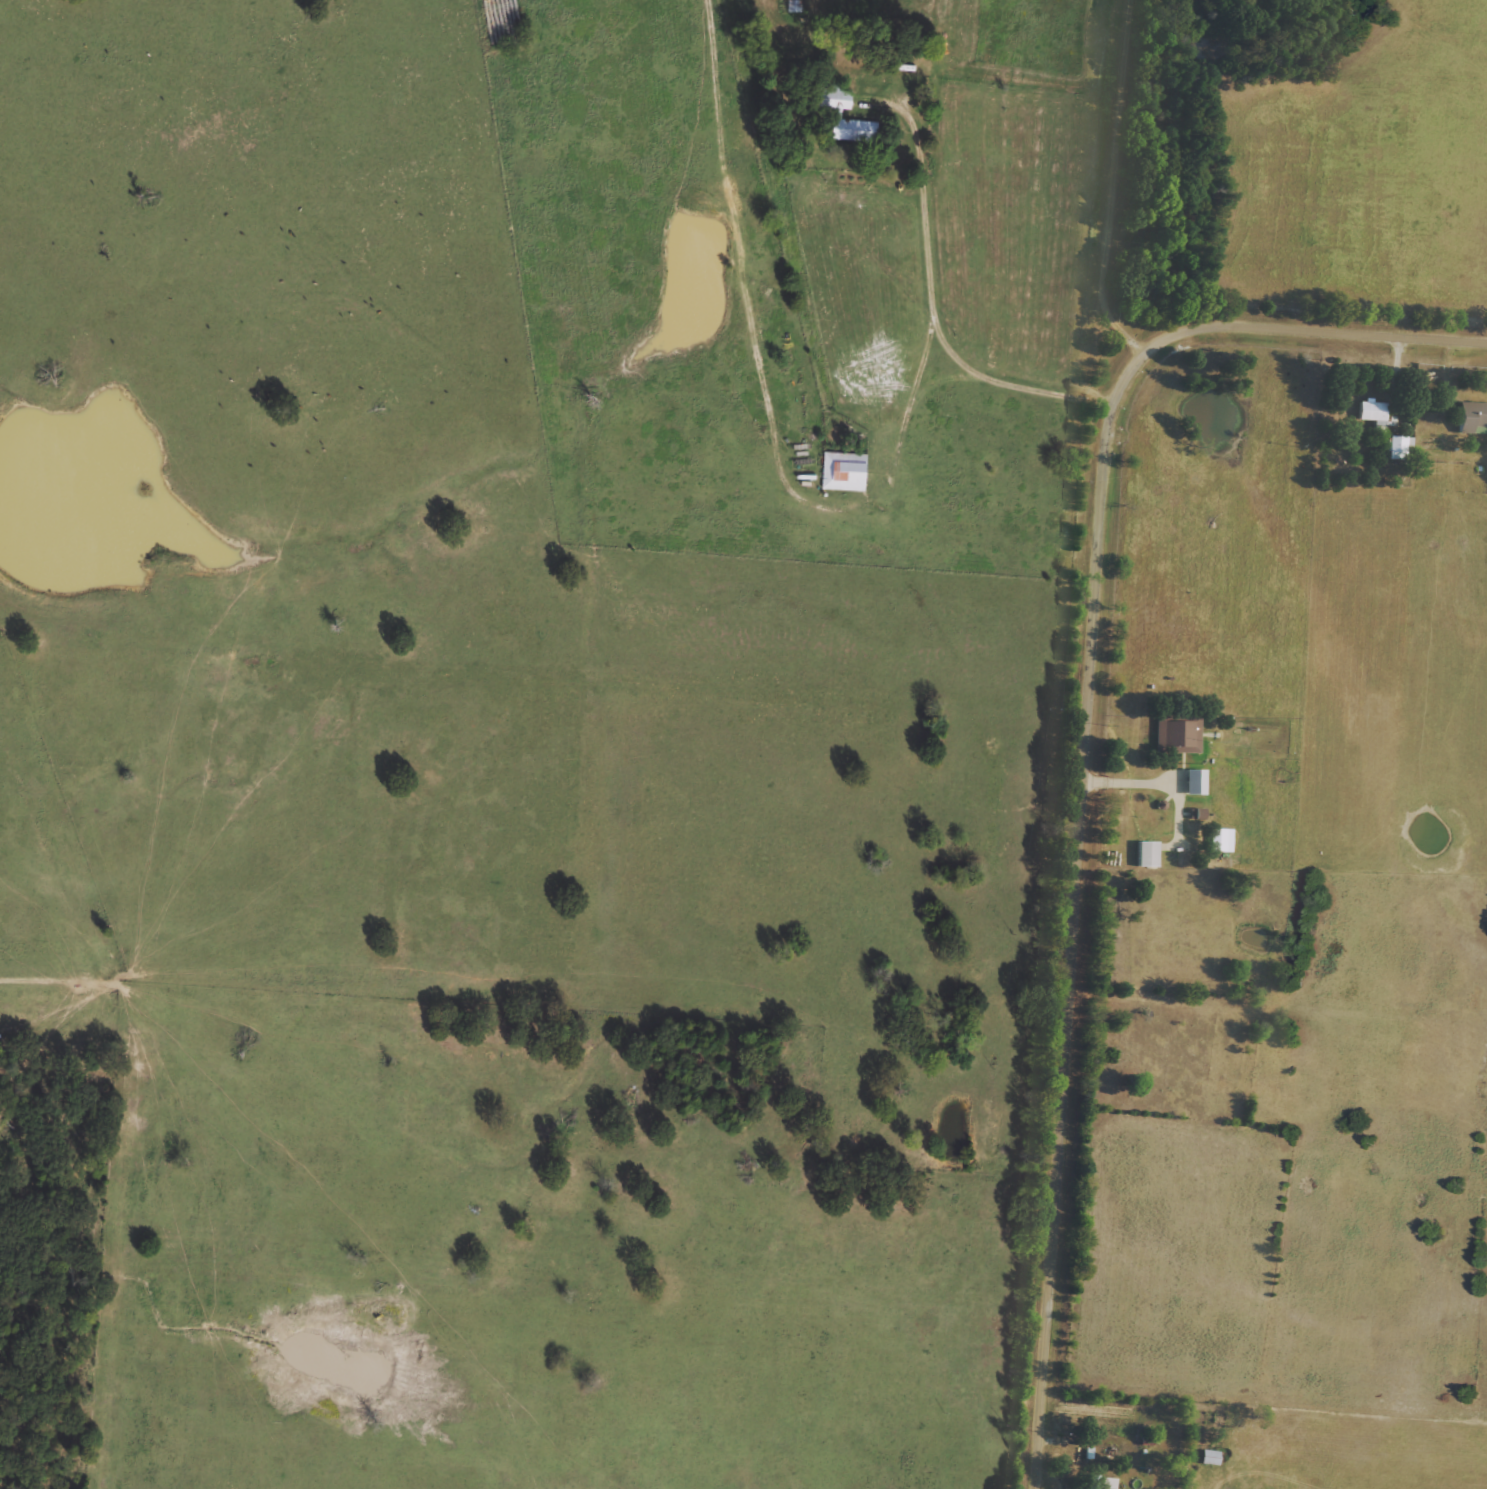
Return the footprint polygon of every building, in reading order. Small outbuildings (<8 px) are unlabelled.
[(803,14),(803,2),(790,2),(789,14),(803,14)] [(834,140),(879,143),(880,123),(843,121),(844,111),(853,111),(854,93),(838,92),(837,100),(822,99),(821,108),(836,109),(834,140)] [(1384,421),(1385,403),(1358,402),(1357,420),(1384,421)] [(1459,403),(1458,434),(1486,435),(1486,403),(1459,403)] [(1405,437),(1386,437),(1386,451),(1388,451),(1388,460),(1405,460),(1405,437)] [(867,493),(869,455),(825,454),(824,491),(867,493)] [(1198,721),(1163,722),(1163,716),(1154,716),(1155,753),(1198,752),(1198,721)] [(1203,771),(1184,771),(1184,795),(1203,795),(1203,771)] [(1203,809),(1187,810),(1188,820),(1203,820),(1203,809)] [(1136,868),(1154,868),(1155,843),(1136,843),(1136,868)] [(1227,866),(1228,853),(1208,853),(1207,866),(1227,866)] [(1218,1453),(1201,1450),(1199,1464),(1216,1467),(1218,1453)] [(1114,1480),(1100,1479),(1099,1488),(1113,1488),(1114,1480)]
